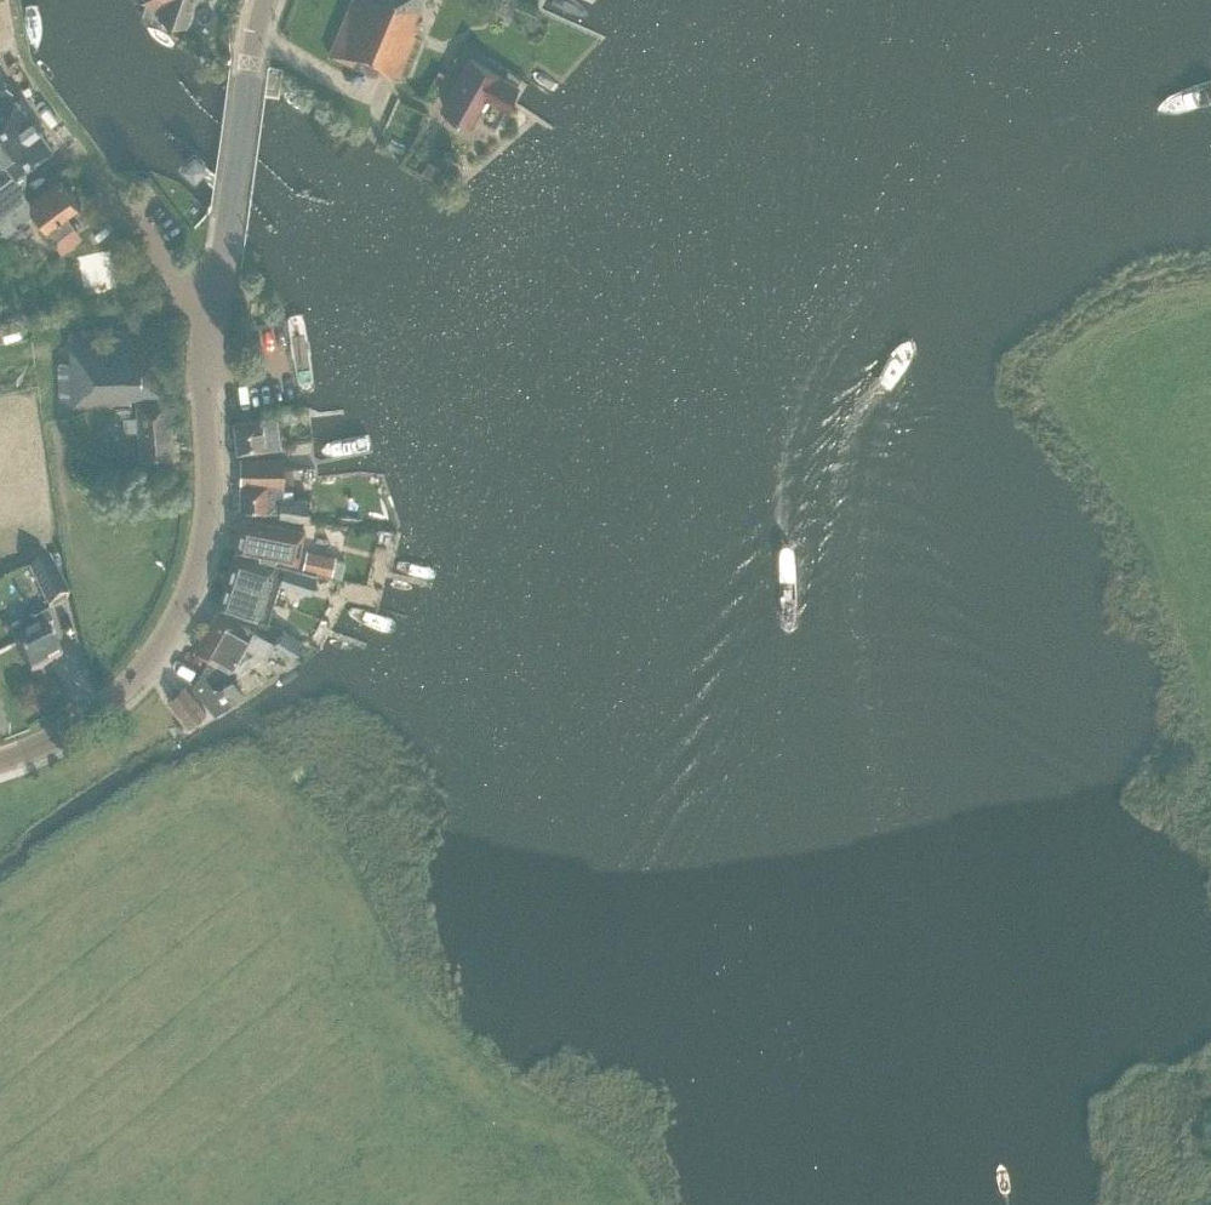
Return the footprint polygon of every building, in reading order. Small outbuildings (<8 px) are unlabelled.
[(186,22),(194,0),(146,0),(143,10),(158,15),(159,12),(186,22)] [(414,18),(422,0),(350,0),(328,53),(376,73),(378,68),(398,76),(421,20),(414,18)] [(469,123),(485,95),(504,106),(517,83),(469,56),(453,83),(455,90),(444,109),(469,123)] [(446,73),(437,69),(424,95),(433,97),(446,73)] [(12,90),(0,71),(0,94),(12,90)] [(5,159),(16,174),(24,168),(53,147),(14,95),(12,96),(11,94),(0,97),(0,163),(5,159)] [(181,165),(193,175),(205,163),(192,152),(181,165)] [(421,170),(421,171),(433,178),(434,177),(440,166),(438,166),(427,160),(421,170)] [(0,181),(0,214),(24,196),(8,175),(0,181)] [(28,215),(30,211),(35,208),(48,225),(44,228),(53,241),(74,225),(64,213),(79,202),(61,177),(30,200),(27,196),(6,212),(16,225),(28,215)] [(63,410),(107,406),(130,404),(129,397),(165,394),(160,337),(150,338),(149,322),(128,323),(129,328),(69,332),(71,360),(59,361),(63,410)] [(138,428),(138,431),(170,429),(167,399),(136,402),(137,415),(123,416),(124,429),(138,428)] [(279,406),(281,419),(300,416),(298,403),(279,406)] [(233,421),(237,450),(280,444),(275,415),(233,421)] [(172,458),(170,429),(138,431),(141,461),(172,458)] [(284,456),(240,456),(240,510),(267,510),(279,510),(279,515),(308,518),(309,499),(292,497),(292,489),(283,489),(283,481),(284,481),(284,456)] [(304,528),(242,517),(235,550),(297,561),(304,528)] [(335,554),(305,548),(301,567),(330,574),(335,554)] [(292,579),(308,584),(313,571),(258,557),(258,558),(235,551),(218,604),(242,612),(241,613),(265,620),(278,580),(289,584),(292,579)] [(31,573),(30,573),(49,609),(50,608),(69,598),(50,562),(35,571),(31,573)] [(244,644),(266,656),(274,642),(252,629),(217,609),(194,650),(229,670),(244,644)] [(47,630),(54,627),(48,615),(33,623),(32,621),(10,632),(17,646),(16,646),(32,676),(62,659),(47,630)] [(302,641),(282,627),(273,641),(293,654),(302,641)] [(194,681),(191,685),(215,711),(244,694),(232,677),(214,688),(213,686),(201,669),(194,681)] [(205,710),(184,684),(166,698),(188,725),(205,710)]
